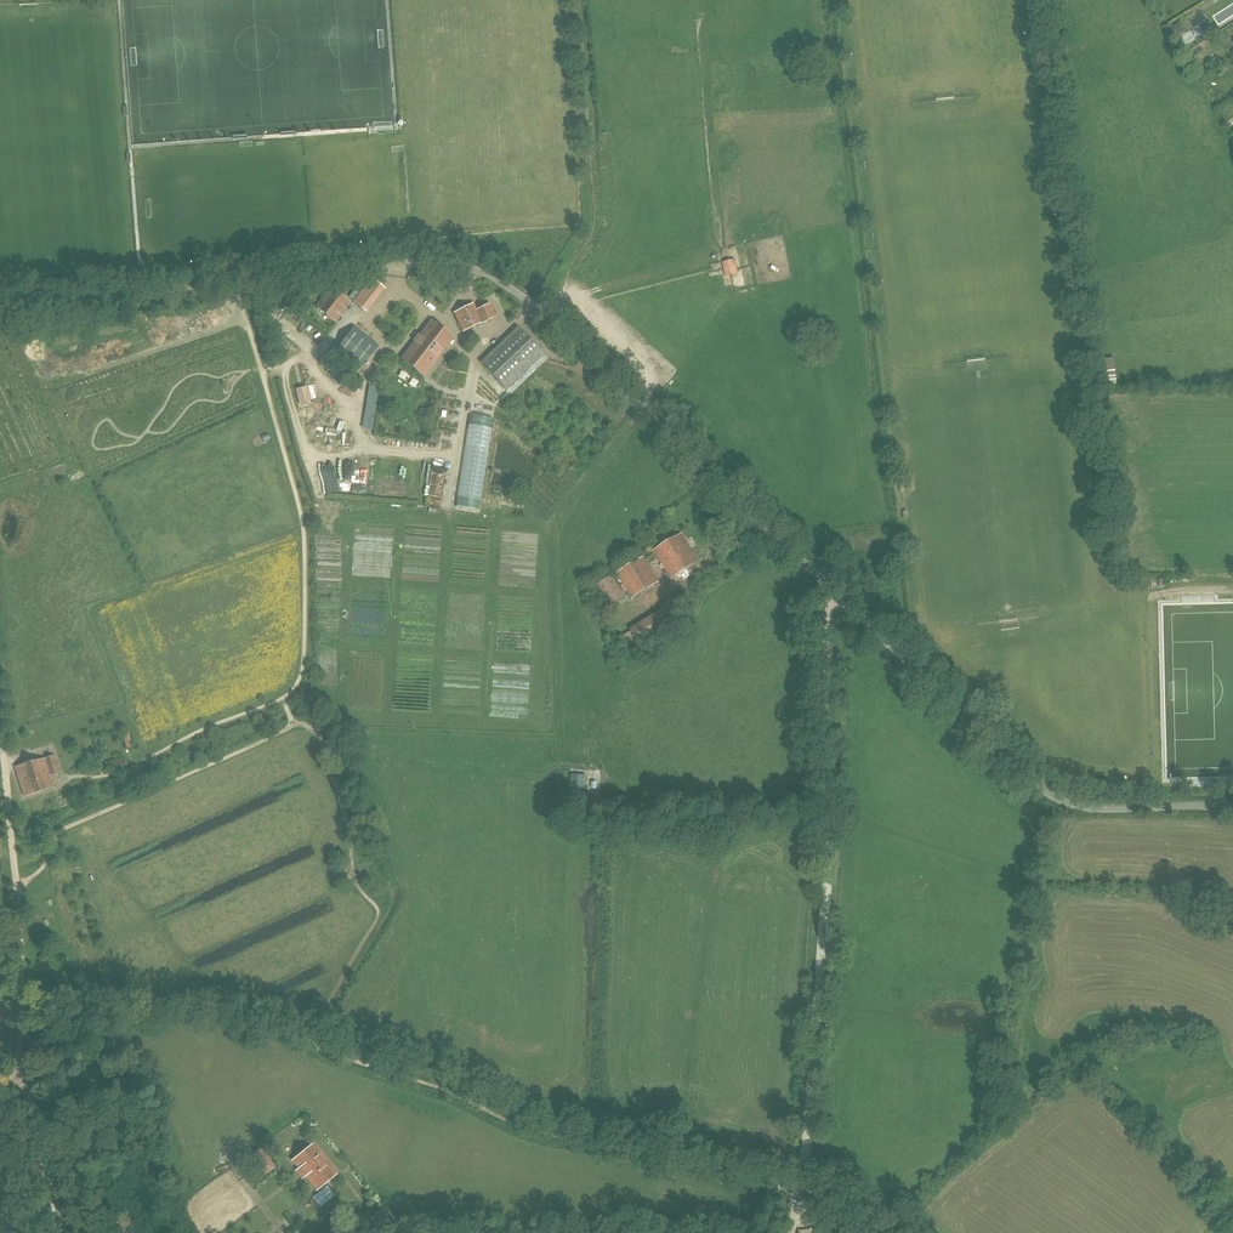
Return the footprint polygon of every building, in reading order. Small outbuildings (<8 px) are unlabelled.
[(1179,22),(1168,28),(1174,38),(1185,31),(1179,22)] [(346,310),(344,309),(349,303),(331,289),(317,307),(335,321),(340,314),(341,315),(346,310)] [(489,303),(476,310),(473,303),(454,312),(463,331),(482,322),(482,323),(495,317),(489,303)] [(419,334),(414,341),(415,342),(402,359),(423,375),(453,338),(432,321),(420,336),(419,334)] [(360,368),(378,345),(355,327),(337,350),(360,368)] [(543,354),(521,331),(484,366),(506,389),(543,354)] [(311,402),(310,395),(298,397),(300,405),(311,402)] [(466,430),(454,507),(477,510),(489,432),(491,417),(469,415),(466,430)] [(681,533),(654,550),(662,564),(660,565),(662,568),(664,566),(671,577),(698,560),(681,533)] [(642,556),(617,572),(633,597),(658,581),(642,556)] [(597,584),(610,605),(625,596),(612,575),(597,584)] [(50,774),(58,772),(64,770),(62,763),(56,765),(53,755),(16,767),(25,795),(54,786),(50,774)] [(77,791),(71,793),(74,800),(80,798),(77,791)] [(337,1173),(313,1144),(292,1160),(316,1190),(337,1173)] [(243,1175),(249,1185),(265,1174),(258,1164),(243,1175)]
